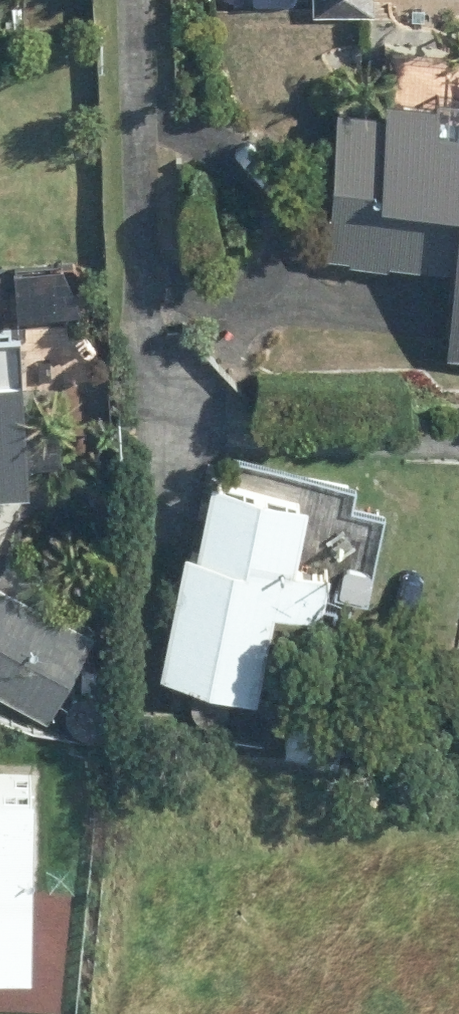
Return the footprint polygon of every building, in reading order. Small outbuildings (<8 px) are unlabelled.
[(319,16),(381,15),(381,0),(319,0),(319,16)] [(336,257),(458,270),(458,135),(449,134),(452,107),(400,102),(399,115),(350,111),(336,257)] [(24,273),(24,320),(63,321),(64,274),(24,273)] [(41,495),(39,465),(72,463),(69,425),(36,427),(30,335),(0,337),(0,498),(41,495)] [(167,681),(268,703),(289,612),(327,621),(337,576),(306,569),(320,508),(223,486),(206,558),(196,556),(167,681)] [(103,638),(42,605),(55,578),(18,558),(4,583),(0,581),(0,697),(55,726),(103,638)] [(378,720),(302,705),(292,759),(369,774),(378,720)] [(34,939),(40,767),(0,766),(0,938),(34,939)]
